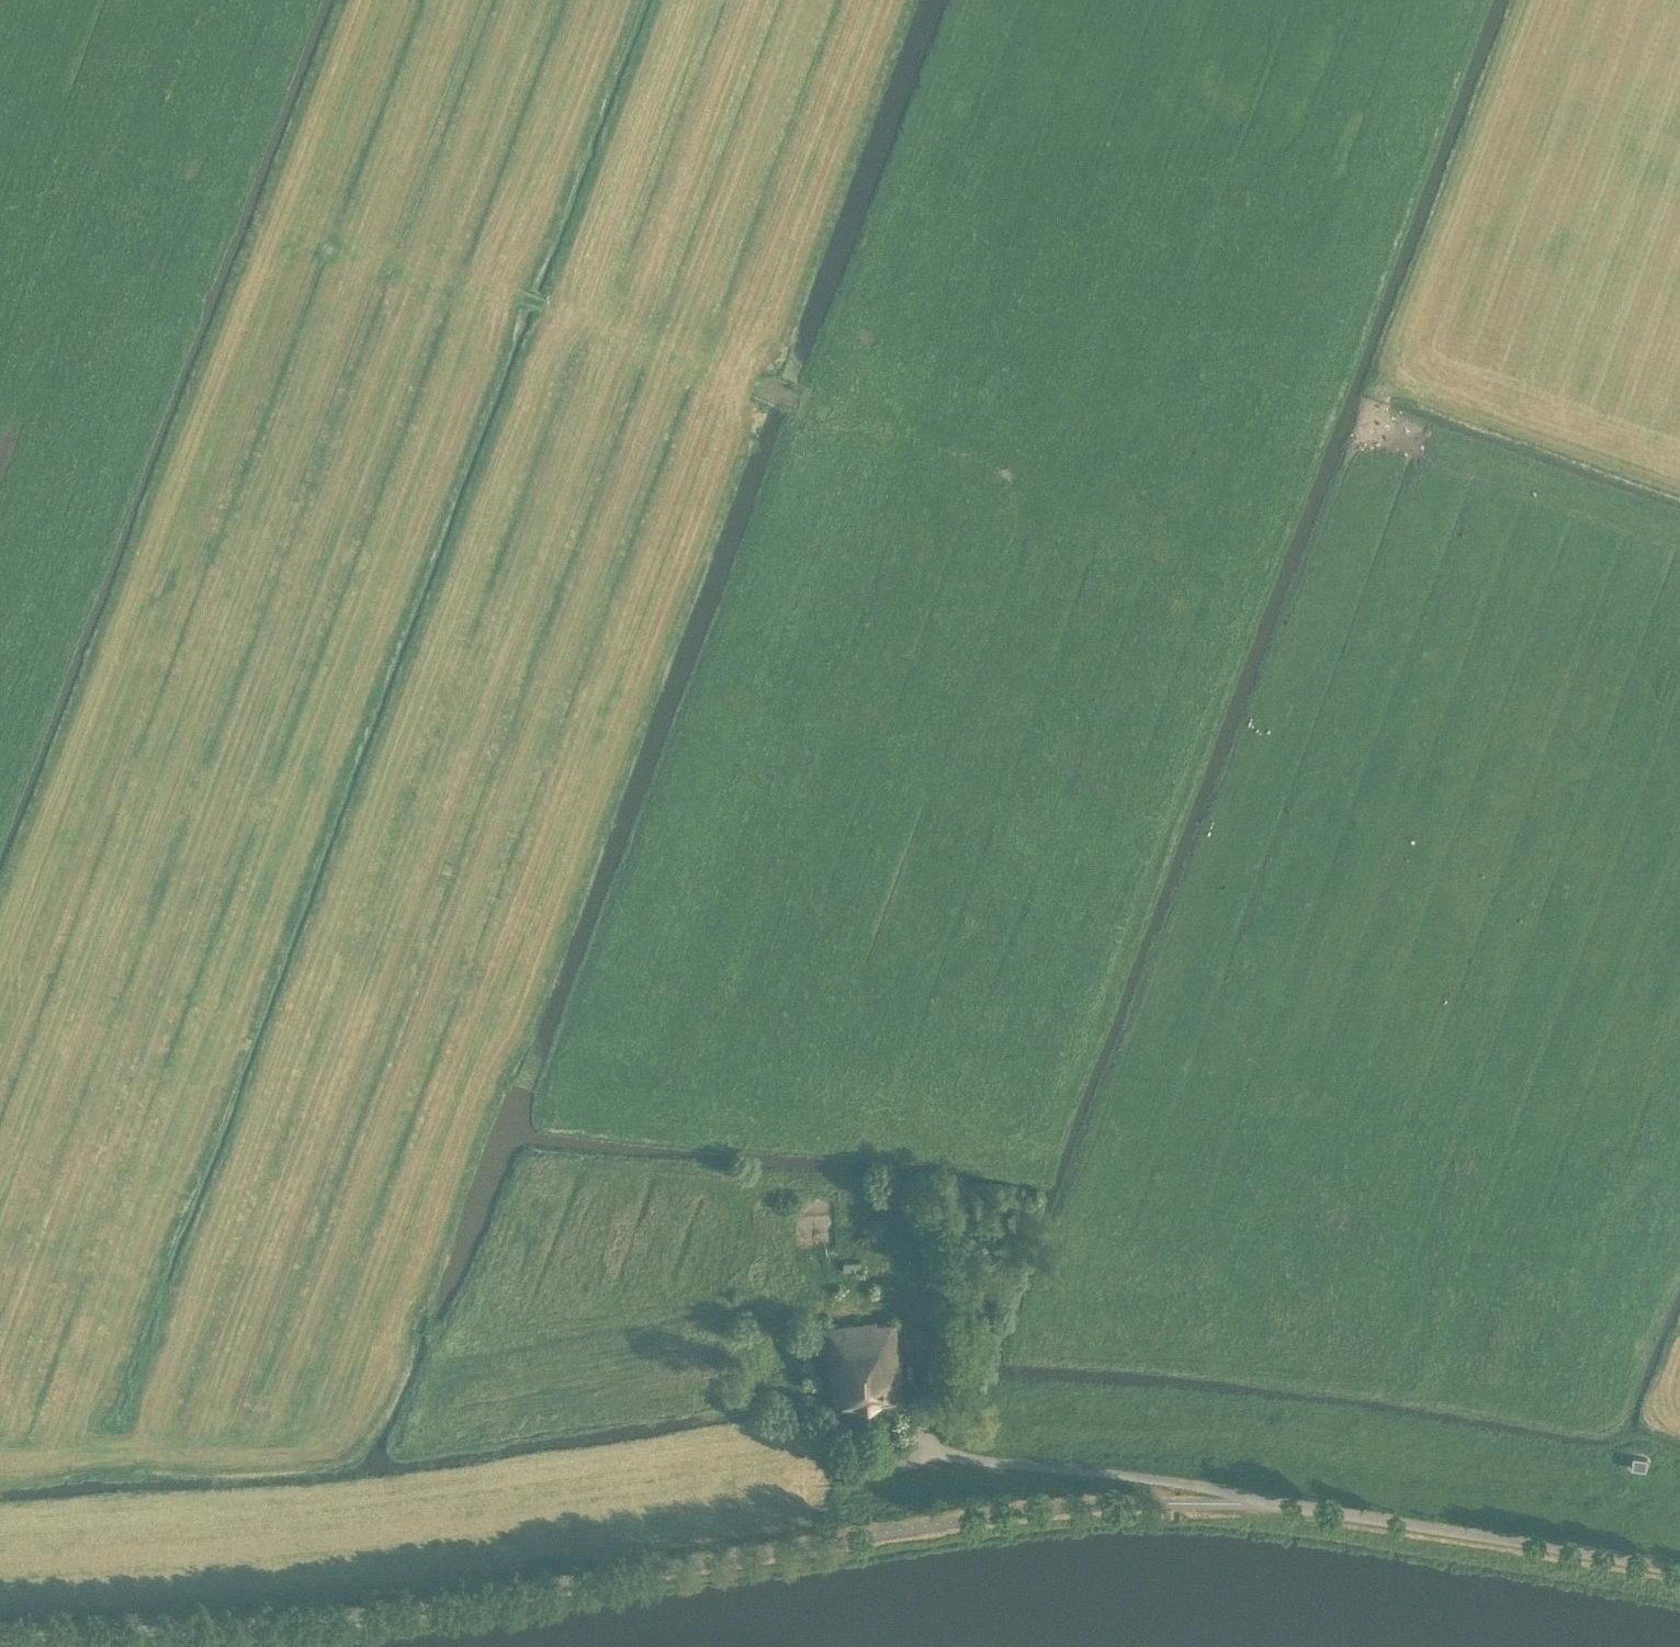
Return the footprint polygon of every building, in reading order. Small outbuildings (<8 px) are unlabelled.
[(833,1409),(902,1401),(894,1324),(875,1326),(875,1323),(825,1328),(833,1409)] [(1647,1457),(1632,1455),(1631,1467),(1645,1469),(1647,1457)]
